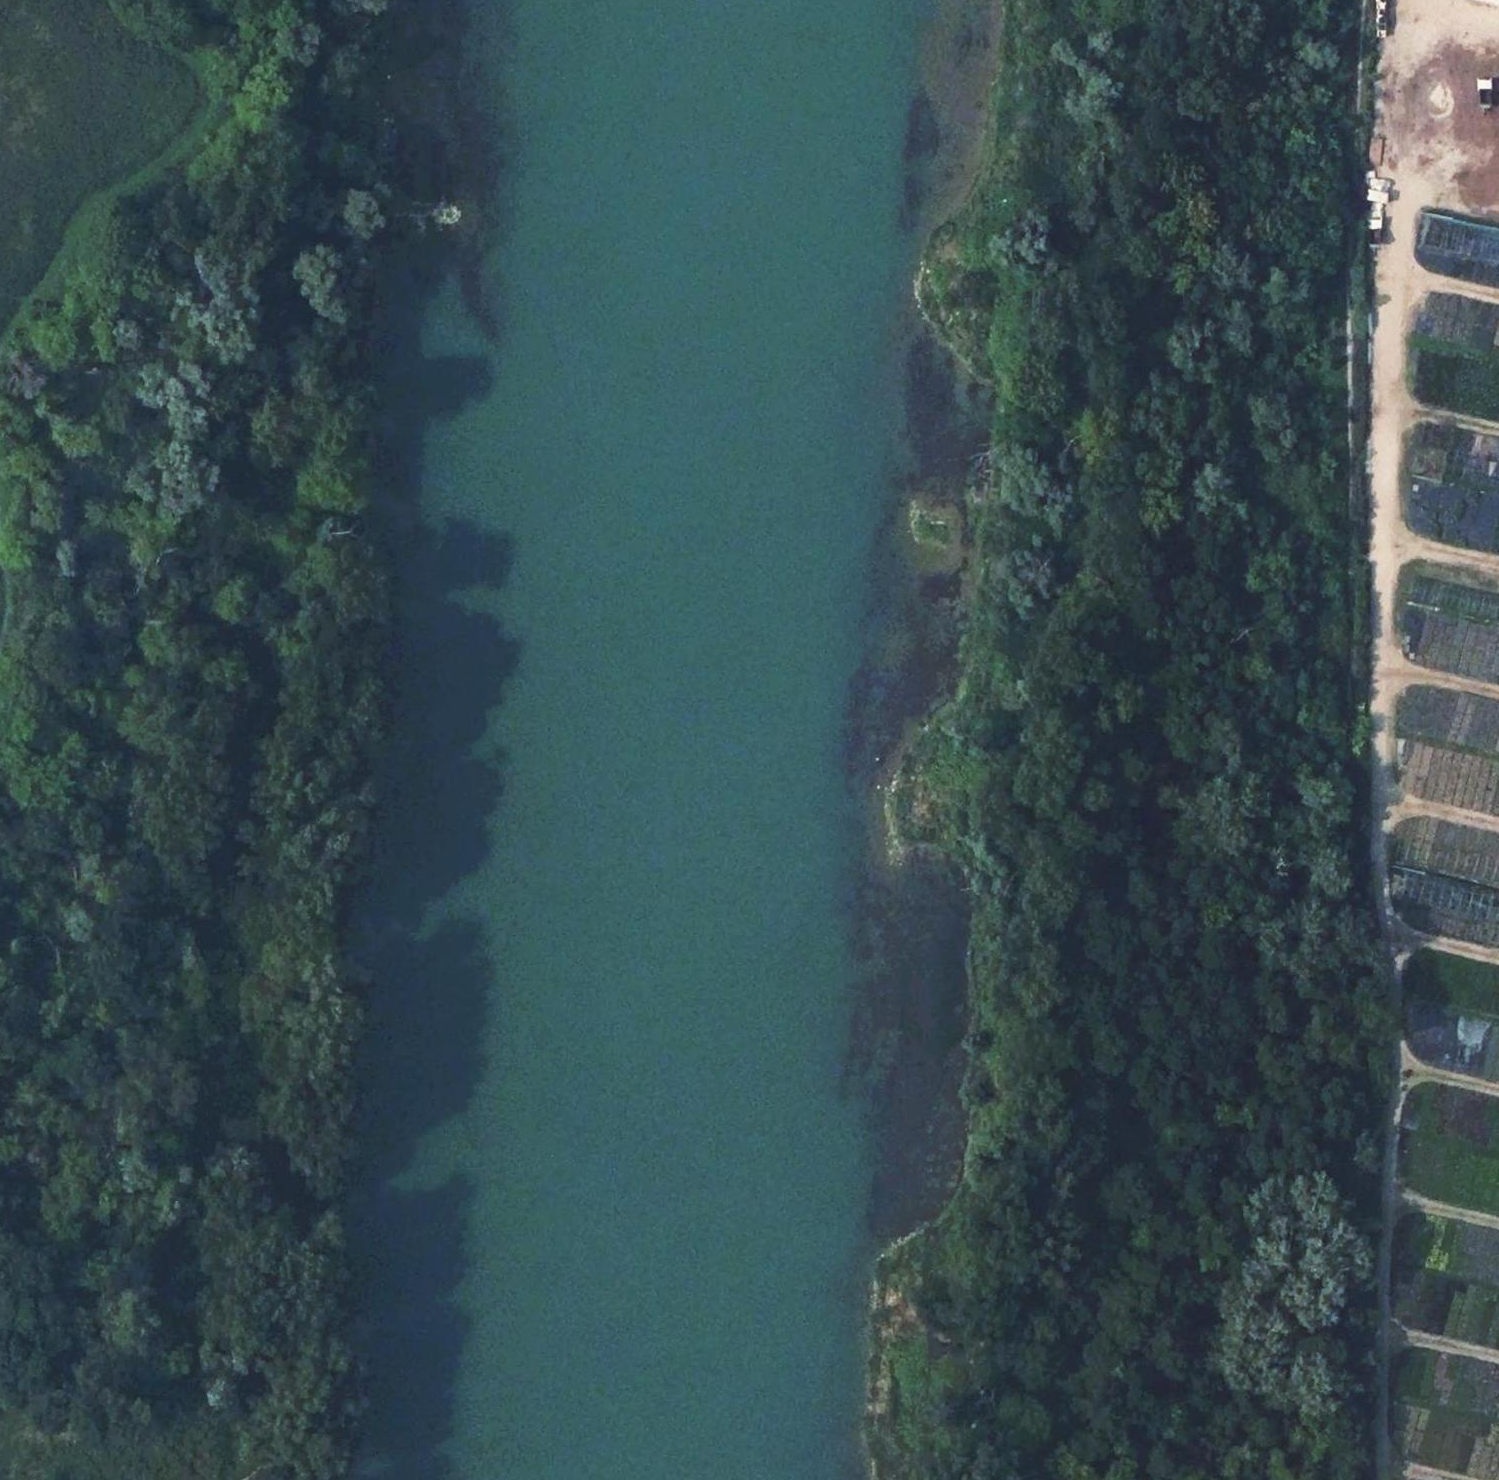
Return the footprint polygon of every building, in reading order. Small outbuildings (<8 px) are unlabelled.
[(1415,252),(1498,269),(1498,238),(1421,222),(1415,252)] [(1401,880),(1396,905),(1498,925),(1498,900),(1401,880)]
